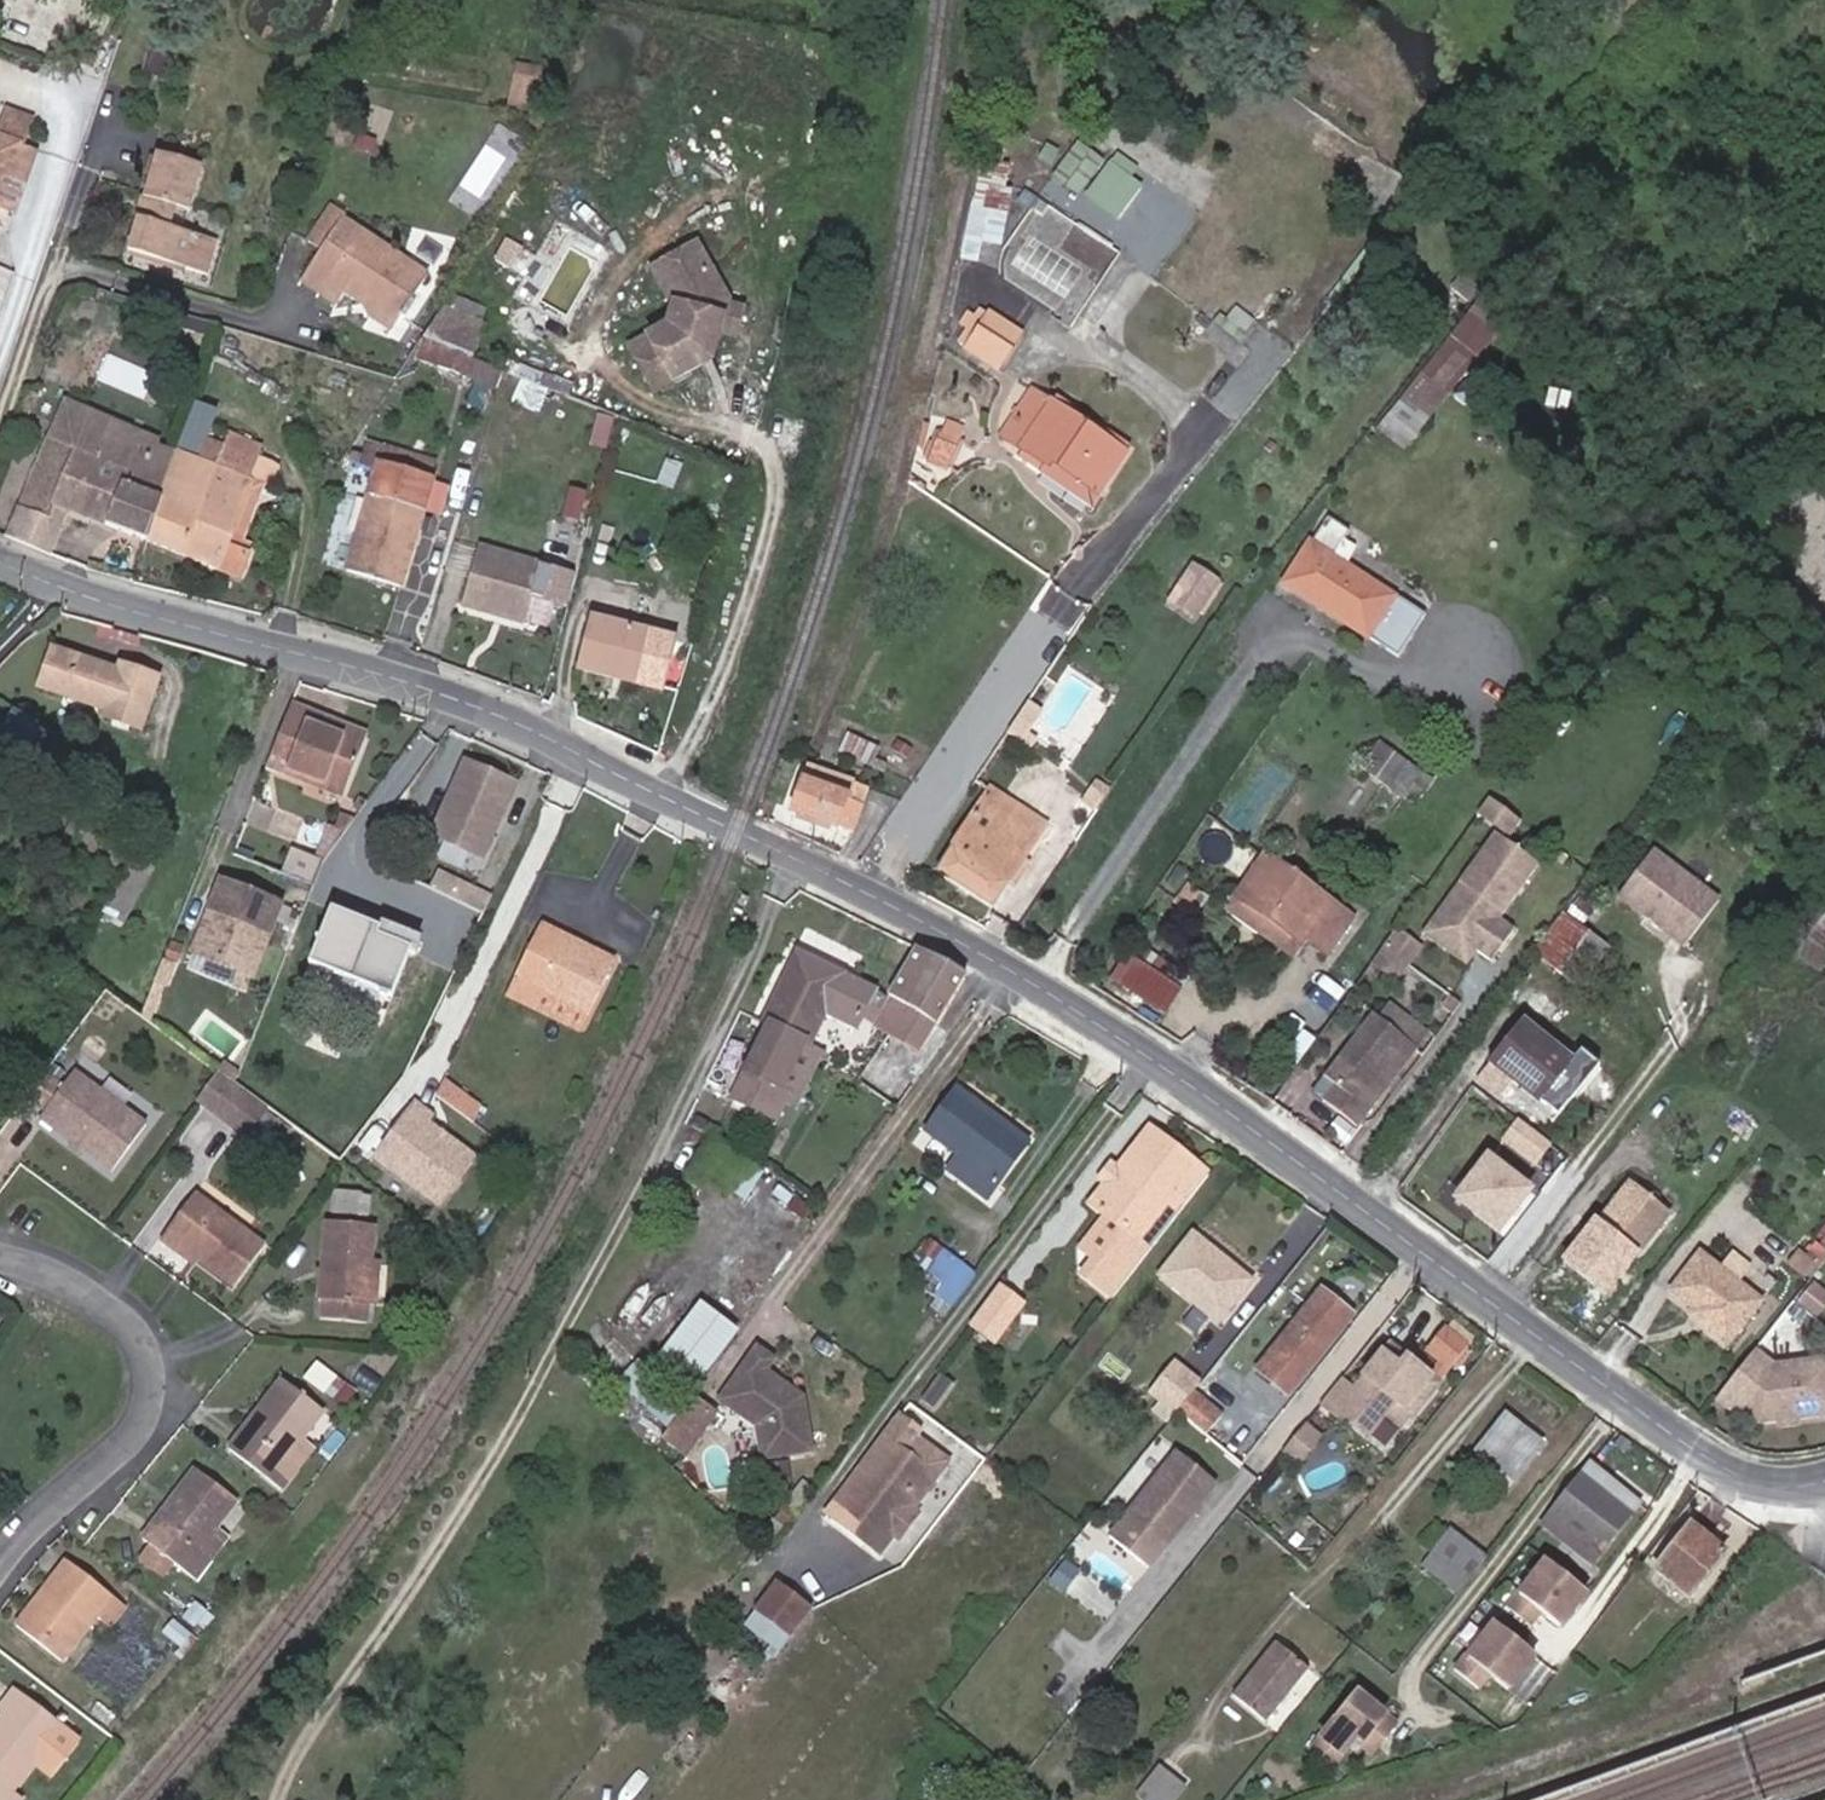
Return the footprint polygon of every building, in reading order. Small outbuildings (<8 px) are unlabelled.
[(1330,46),(1311,23),(1304,29),(1322,52),(1330,46)] [(140,55),(138,76),(151,78),(154,58),(140,55)] [(30,147),(12,141),(15,132),(26,128),(30,116),(1,106),(0,109),(0,206),(9,209),(30,147)] [(1059,181),(1090,192),(1104,153),(1073,142),(1059,181)] [(132,219),(129,228),(210,251),(213,241),(164,227),(170,205),(180,208),(192,164),(149,152),(137,196),(145,199),(139,221),(132,219)] [(981,171),(996,174),(998,156),(981,153),(978,171),(981,171)] [(1119,220),(1150,183),(1117,155),(1086,192),(1119,220)] [(972,215),(985,217),(999,219),(1006,175),(996,174),(981,171),(972,215)] [(325,216),(341,226),(344,221),(328,210),(325,216)] [(978,262),(985,217),(972,215),(969,214),(960,259),(978,262)] [(314,262),(297,287),(333,311),(341,299),(360,310),(365,304),(376,311),(372,318),(393,332),(399,324),(403,327),(413,314),(408,310),(425,282),(340,226),(325,216),(301,253),(314,262)] [(210,251),(129,228),(122,253),(203,275),(210,251)] [(661,331),(629,352),(653,396),(709,362),(714,336),(720,308),(721,305),(691,251),(648,274),(665,305),(661,331)] [(1475,293),(1486,280),(1468,265),(1457,279),(1475,293)] [(1494,287),(1384,431),(1410,451),(1520,308),(1494,287)] [(499,383),(503,365),(474,357),(487,305),(436,293),(418,363),(499,383)] [(1242,305),(1209,325),(1222,348),(1256,328),(1242,305)] [(755,316),(720,308),(714,336),(749,344),(755,316)] [(997,368),(1018,334),(979,309),(974,317),(967,313),(960,325),(966,330),(957,343),(997,368)] [(368,324),(390,338),(393,332),(372,318),(368,324)] [(1001,437),(1048,469),(1050,464),(1096,496),(1124,456),(1031,393),(1001,437)] [(62,404),(0,546),(47,562),(66,513),(144,544),(173,457),(154,449),(156,443),(62,404)] [(957,444),(962,431),(945,425),(940,436),(936,435),(929,452),(925,450),(919,464),(946,475),(954,456),(950,454),(955,443),(957,444)] [(259,448),(226,435),(222,446),(221,450),(253,462),(259,448)] [(365,437),(355,468),(375,475),(380,459),(432,475),(437,459),(365,437)] [(173,457),(144,544),(179,557),(215,465),(221,450),(222,446),(205,440),(195,465),(173,457)] [(215,465),(247,478),(253,462),(221,450),(215,465)] [(397,589),(432,475),(380,459),(375,475),(343,571),(397,589)] [(1050,464),(1048,469),(1044,476),(1089,506),(1096,496),(1050,464)] [(245,484),(247,478),(215,465),(179,557),(214,570),(240,580),(249,558),(240,554),(223,547),(248,485),(245,484)] [(223,547),(240,554),(263,491),(248,485),(223,547)] [(584,495),(569,490),(559,522),(574,527),(584,495)] [(1309,546),(1284,584),(1396,658),(1424,616),(1392,596),(1390,598),(1309,546)] [(462,611),(518,628),(525,602),(549,610),(560,573),(482,548),(462,611)] [(1221,581),(1194,564),(1168,605),(1194,621),(1202,610),(1221,581)] [(549,610),(561,613),(570,576),(560,573),(549,610)] [(1205,611),(1223,582),(1221,581),(1202,610),(1205,611)] [(576,668),(637,682),(640,670),(648,634),(587,621),(576,668)] [(116,674),(51,653),(36,689),(102,714),(100,719),(140,733),(158,682),(119,668),(116,674)] [(677,692),(681,680),(640,670),(637,682),(677,692)] [(290,706),(265,769),(346,800),(366,749),(305,725),(309,713),(290,706)] [(11,769),(37,727),(13,712),(0,733),(0,762),(11,769)] [(371,735),(309,713),(305,725),(366,749),(371,735)] [(37,727),(11,769),(32,783),(58,740),(37,727)] [(867,752),(840,740),(833,757),(860,769),(867,752)] [(1367,772),(1409,802),(1414,794),(1427,803),(1440,784),(1385,748),(1367,772)] [(480,858),(512,786),(463,764),(431,837),(480,858)] [(825,772),(814,767),(806,766),(787,817),(835,835),(836,830),(852,836),(862,809),(847,802),(848,798),(821,788),(825,772)] [(853,785),(825,772),(821,788),(848,798),(853,785)] [(1092,807),(1105,787),(1094,780),(1086,791),(1085,790),(1079,799),(1092,807)] [(1043,823),(988,788),(980,801),(1036,836),(1043,823)] [(1513,818),(1487,800),(1478,812),(1504,831),(1513,818)] [(1036,836),(980,801),(935,873),(989,908),(1006,883),(1011,874),(1019,862),(1036,836)] [(59,841),(71,849),(82,833),(70,825),(59,841)] [(82,833),(71,849),(114,877),(126,860),(83,831),(82,833)] [(1476,889),(1459,914),(1462,935),(1486,953),(1501,964),(1523,933),(1508,922),(1548,868),(1506,837),(1470,885),(1476,889)] [(1681,948),(1717,903),(1652,851),(1616,896),(1681,948)] [(1570,869),(1575,862),(1564,854),(1559,862),(1570,869)] [(152,871),(130,858),(100,914),(98,918),(121,931),(152,871)] [(1237,896),(1299,941),(1302,938),(1326,954),(1350,921),(1263,859),(1237,896)] [(1011,886),(1024,865),(1019,862),(1011,874),(1006,883),(1011,886)] [(278,904),(223,884),(198,953),(252,973),(278,904)] [(1476,889),(1470,885),(1433,937),(1475,967),(1486,953),(1462,935),(1459,914),(1476,889)] [(1208,906),(1192,896),(1183,909),(1199,919),(1208,906)] [(1290,956),(1299,941),(1237,896),(1226,911),(1290,956)] [(375,943),(379,932),(330,912),(309,965),(391,999),(408,956),(375,943)] [(1608,947),(1563,914),(1536,952),(1581,984),(1608,947)] [(1824,958),(1824,918),(1806,942),(1824,958)] [(512,984),(586,1021),(613,967),(539,930),(512,984)] [(1417,947),(1392,930),(1382,944),(1381,946),(1405,964),(1417,947)] [(412,945),(379,932),(375,943),(408,956),(412,945)] [(1405,964),(1381,946),(1375,954),(1371,960),(1395,977),(1405,964)] [(1144,948),(1136,961),(1189,995),(1198,982),(1144,948)] [(966,974),(915,949),(885,1000),(933,1031),(966,974)] [(854,1032),(872,994),(796,957),(761,1028),(764,1030),(729,1103),(775,1126),(785,1106),(792,1110),(812,1069),(795,1061),(801,1048),(806,1050),(822,1017),(854,1032)] [(1189,995),(1136,961),(1122,984),(1175,1018),(1189,995)] [(578,1037),(586,1021),(512,984),(504,1001),(578,1037)] [(1418,1047),(1432,1028),(1394,999),(1379,1018),(1418,1047)] [(933,1031),(885,1000),(867,1030),(918,1058),(933,1031)] [(1459,1018),(1466,1008),(1456,1001),(1449,1011),(1459,1018)] [(1357,1127),(1418,1047),(1379,1018),(1373,1013),(1347,1046),(1352,1051),(1346,1059),(1340,1054),(1324,1076),(1335,1084),(1322,1100),(1357,1127)] [(1569,1064),(1520,1024),(1486,1065),(1490,1069),(1479,1082),(1500,1099),(1505,1093),(1511,1086),(1519,1091),(1548,1115),(1563,1127),(1608,1069),(1583,1049),(1569,1064)] [(79,1074),(43,1121),(76,1146),(87,1155),(114,1176),(150,1129),(79,1074)] [(242,1140),(264,1111),(219,1076),(198,1106),(242,1140)] [(471,1105),(442,1084),(434,1100),(460,1119),(471,1105)] [(1512,1100),(1519,1091),(1511,1086),(1505,1093),(1512,1100)] [(1024,1148),(955,1096),(925,1137),(957,1160),(948,1173),(984,1200),(1024,1148)] [(428,1114),(412,1101),(373,1150),(438,1200),(471,1157),(423,1120),(428,1114)] [(468,1124),(479,1110),(471,1105),(460,1119),(468,1124)] [(1563,1127),(1548,1115),(1544,1120),(1559,1132),(1563,1127)] [(1499,1138),(1531,1162),(1547,1143),(1515,1118),(1499,1138)] [(1090,1208),(1098,1214),(1154,1139),(1147,1134),(1117,1172),(1119,1178),(1112,1187),(1106,1186),(1090,1208)] [(1172,1196),(1185,1206),(1207,1178),(1154,1139),(1098,1214),(1101,1216),(1103,1218),(1125,1235),(1136,1243),(1140,1238),(1172,1196)] [(87,1155),(76,1146),(72,1152),(83,1161),(87,1155)] [(1488,1234),(1524,1186),(1473,1148),(1437,1196),(1488,1234)] [(1119,1178),(1117,1172),(1113,1169),(1101,1184),(1106,1186),(1112,1187),(1119,1178)] [(1641,1198),(1628,1187),(1597,1228),(1635,1258),(1666,1218),(1651,1207),(1657,1199),(1647,1191),(1641,1198)] [(169,1237),(198,1259),(232,1285),(261,1247),(198,1200),(169,1237)] [(1103,1218),(1101,1216),(1077,1249),(1090,1259),(1094,1262),(1100,1267),(1125,1235),(1103,1218)] [(372,1264),(375,1229),(323,1224),(316,1303),(321,1303),(319,1320),(365,1326),(368,1308),(375,1309),(379,1265),(372,1264)] [(1123,1285),(1153,1247),(1140,1238),(1136,1243),(1125,1235),(1100,1267),(1123,1285)] [(193,1267),(198,1259),(169,1237),(164,1245),(193,1267)] [(1248,1285),(1192,1239),(1159,1281),(1215,1327),(1248,1285)] [(949,1313),(975,1277),(931,1247),(912,1271),(925,1281),(927,1279),(943,1290),(935,1302),(937,1305),(949,1313)] [(1723,1345),(1758,1299),(1696,1253),(1666,1293),(1690,1311),(1706,1323),(1701,1328),(1723,1345)] [(1094,1262),(1090,1259),(1077,1276),(1111,1301),(1123,1285),(1100,1267),(1094,1262)] [(1824,1297),(1824,1295),(1808,1280),(1792,1299),(1810,1314),(1824,1297)] [(1016,1311),(992,1293),(965,1329),(990,1347),(1016,1311)] [(1289,1397),(1351,1320),(1321,1296),(1259,1372),(1289,1397)] [(694,1384),(734,1327),(692,1297),(652,1354),(694,1384)] [(939,1326),(949,1313),(937,1305),(928,1317),(939,1326)] [(1706,1323),(1690,1311),(1685,1316),(1701,1328),(1706,1323)] [(1455,1362),(1467,1348),(1444,1331),(1427,1352),(1440,1362),(1449,1370),(1455,1362)] [(1460,1366),(1471,1352),(1467,1348),(1455,1362),(1460,1366)] [(1750,1348),(1714,1396),(1734,1411),(1738,1407),(1757,1422),(1824,1411),(1824,1355),(1770,1363),(1750,1348)] [(1420,1388),(1427,1378),(1390,1349),(1355,1393),(1341,1382),(1312,1418),(1331,1434),(1335,1428),(1359,1447),(1374,1427),(1392,1442),(1429,1395),(1420,1388)] [(773,1361),(758,1350),(722,1401),(757,1426),(762,1458),(813,1449),(803,1395),(796,1390),(789,1394),(780,1386),(780,1379),(766,1370),(773,1361)] [(1427,1378),(1420,1388),(1429,1395),(1449,1370),(1440,1362),(1427,1378)] [(305,1381),(322,1395),(334,1380),(315,1366),(305,1381)] [(1178,1412),(1199,1386),(1186,1376),(1165,1403),(1178,1412)] [(796,1390),(780,1379),(780,1386),(789,1394),(796,1390)] [(286,1464),(302,1442),(323,1414),(280,1381),(242,1430),(245,1433),(231,1451),(284,1493),(299,1474),(286,1464)] [(355,1397),(340,1386),(330,1399),(345,1411),(355,1397)] [(710,1406),(693,1394),(661,1438),(685,1455),(710,1420),(703,1416),(710,1406)] [(1541,1448),(1504,1418),(1465,1467),(1503,1497),(1541,1448)] [(1241,1434),(1229,1424),(1218,1439),(1230,1448),(1241,1434)] [(1182,1438),(1169,1428),(1159,1441),(1171,1450),(1182,1438)] [(1317,1438),(1304,1428),(1285,1452),(1297,1462),(1317,1438)] [(913,1445),(891,1429),(824,1522),(876,1560),(894,1537),(892,1536),(908,1514),(911,1515),(934,1483),(902,1460),(913,1445)] [(316,1452),(302,1442),(286,1464),(299,1474),(316,1452)] [(1214,1486),(1175,1455),(1108,1539),(1147,1571),(1214,1486)] [(199,1554),(218,1531),(237,1506),(194,1471),(157,1521),(160,1524),(146,1542),(198,1582),(212,1565),(199,1554)] [(1630,1520),(1581,1480),(1542,1530),(1591,1568),(1630,1520)] [(916,1520),(908,1514),(892,1536),(894,1537),(899,1542),(916,1520)] [(1688,1529),(1654,1573),(1690,1600),(1724,1557),(1688,1529)] [(231,1542),(218,1531),(199,1554),(212,1565),(231,1542)] [(1483,1562),(1450,1537),(1425,1569),(1458,1594),(1483,1562)] [(65,1666),(98,1623),(110,1632),(127,1611),(63,1561),(49,1579),(57,1585),(39,1608),(31,1603),(12,1626),(65,1666)] [(1584,1596),(1546,1566),(1520,1600),(1538,1614),(1557,1629),(1584,1596)] [(800,1597),(781,1584),(759,1615),(777,1628),(800,1597)] [(817,1609),(800,1597),(777,1628),(795,1641),(817,1609)] [(1520,1600),(1517,1597),(1506,1611),(1527,1628),(1538,1614),(1520,1600)] [(178,1650),(185,1657),(195,1644),(172,1624),(161,1636),(178,1650)] [(1495,1629),(1469,1662),(1487,1677),(1506,1692),(1533,1658),(1495,1629)] [(1275,1648),(1235,1698),(1267,1725),(1308,1673),(1275,1648)] [(1469,1662),(1466,1659),(1455,1673),(1476,1690),(1487,1677),(1469,1662)] [(61,1730),(13,1693),(0,1710),(0,1712),(5,1716),(0,1723),(0,1799),(19,1799),(11,1795),(33,1767),(61,1730)] [(1331,1769),(1352,1742),(1369,1756),(1392,1727),(1355,1698),(1311,1753),(1331,1769)] [(79,1744),(61,1730),(33,1767),(50,1781),(79,1744)] [(1167,1770),(1149,1793),(1158,1799),(1186,1799),(1193,1791),(1167,1770)]
